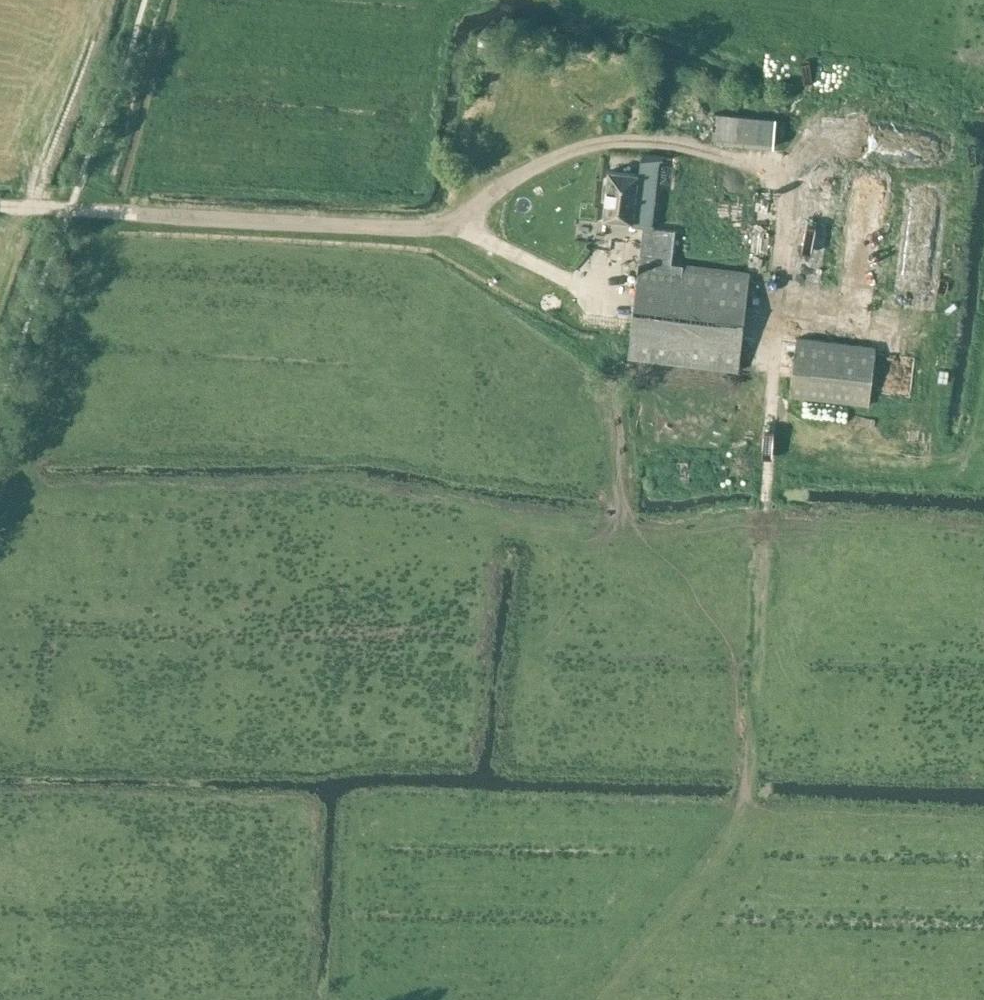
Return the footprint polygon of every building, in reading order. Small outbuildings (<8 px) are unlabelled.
[(771,56),(767,75),(789,80),(793,60),(771,56)] [(822,58),(815,99),(867,108),(870,93),(847,89),(852,63),(822,58)] [(716,112),(714,137),(735,139),(735,131),(752,132),(752,140),(775,142),(777,116),(716,112)] [(880,141),(808,139),(808,164),(879,167),(880,141)] [(738,370),(749,272),(671,264),(675,231),(655,229),(655,224),(654,223),(661,160),(664,160),(665,155),(643,153),(640,173),(609,170),(604,217),(631,220),(631,225),(643,227),(628,358),(738,370)] [(738,171),(736,182),(752,185),(754,174),(738,171)] [(731,216),(748,216),(749,190),(731,190),(731,216)] [(818,285),(825,246),(810,244),(804,283),(818,285)] [(790,395),(869,405),(876,350),(796,340),(790,395)] [(900,376),(913,376),(913,358),(901,358),(900,376)] [(907,453),(910,439),(897,437),(894,451),(907,453)]
